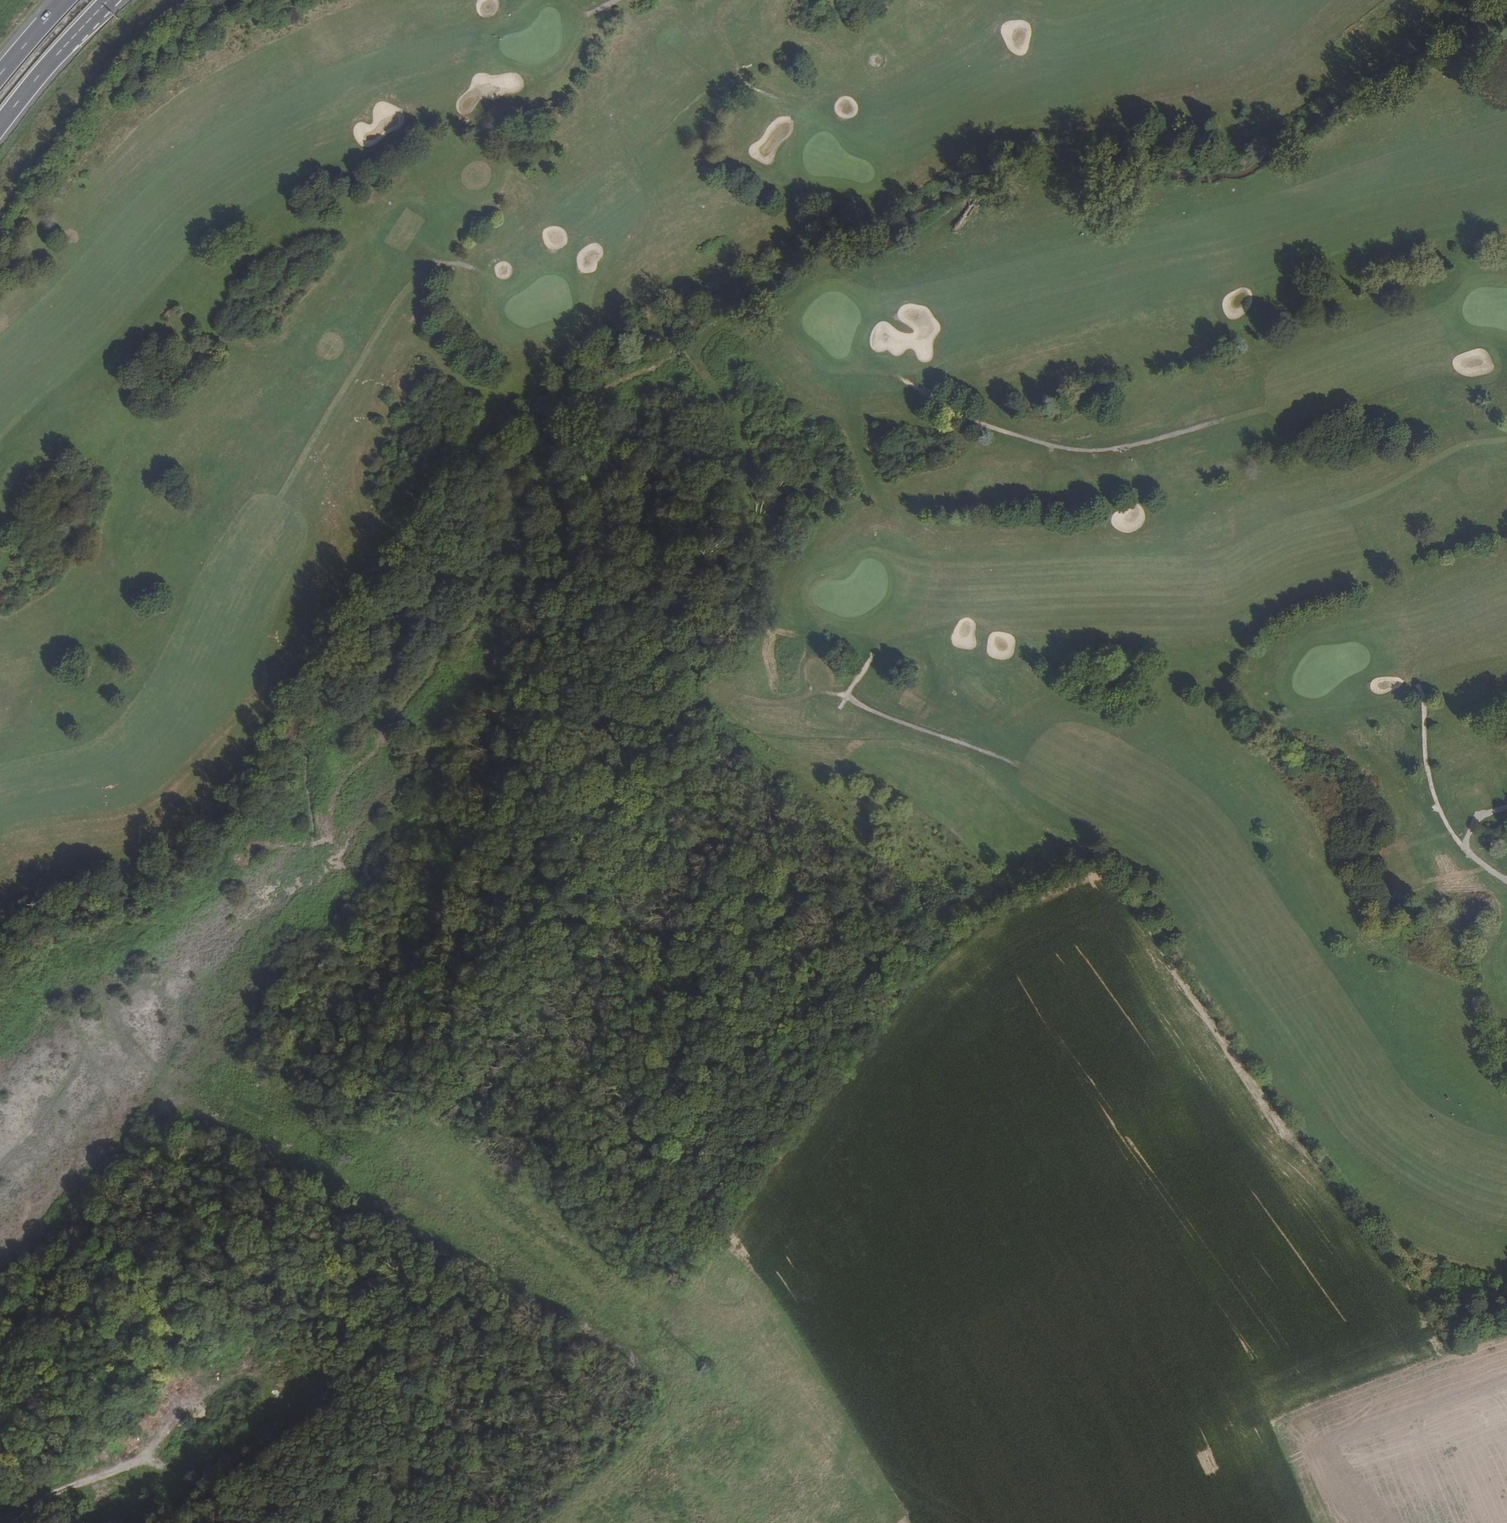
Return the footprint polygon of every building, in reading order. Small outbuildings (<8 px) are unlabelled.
[(60,65),(81,43),(76,38),(55,60),(60,65)]
